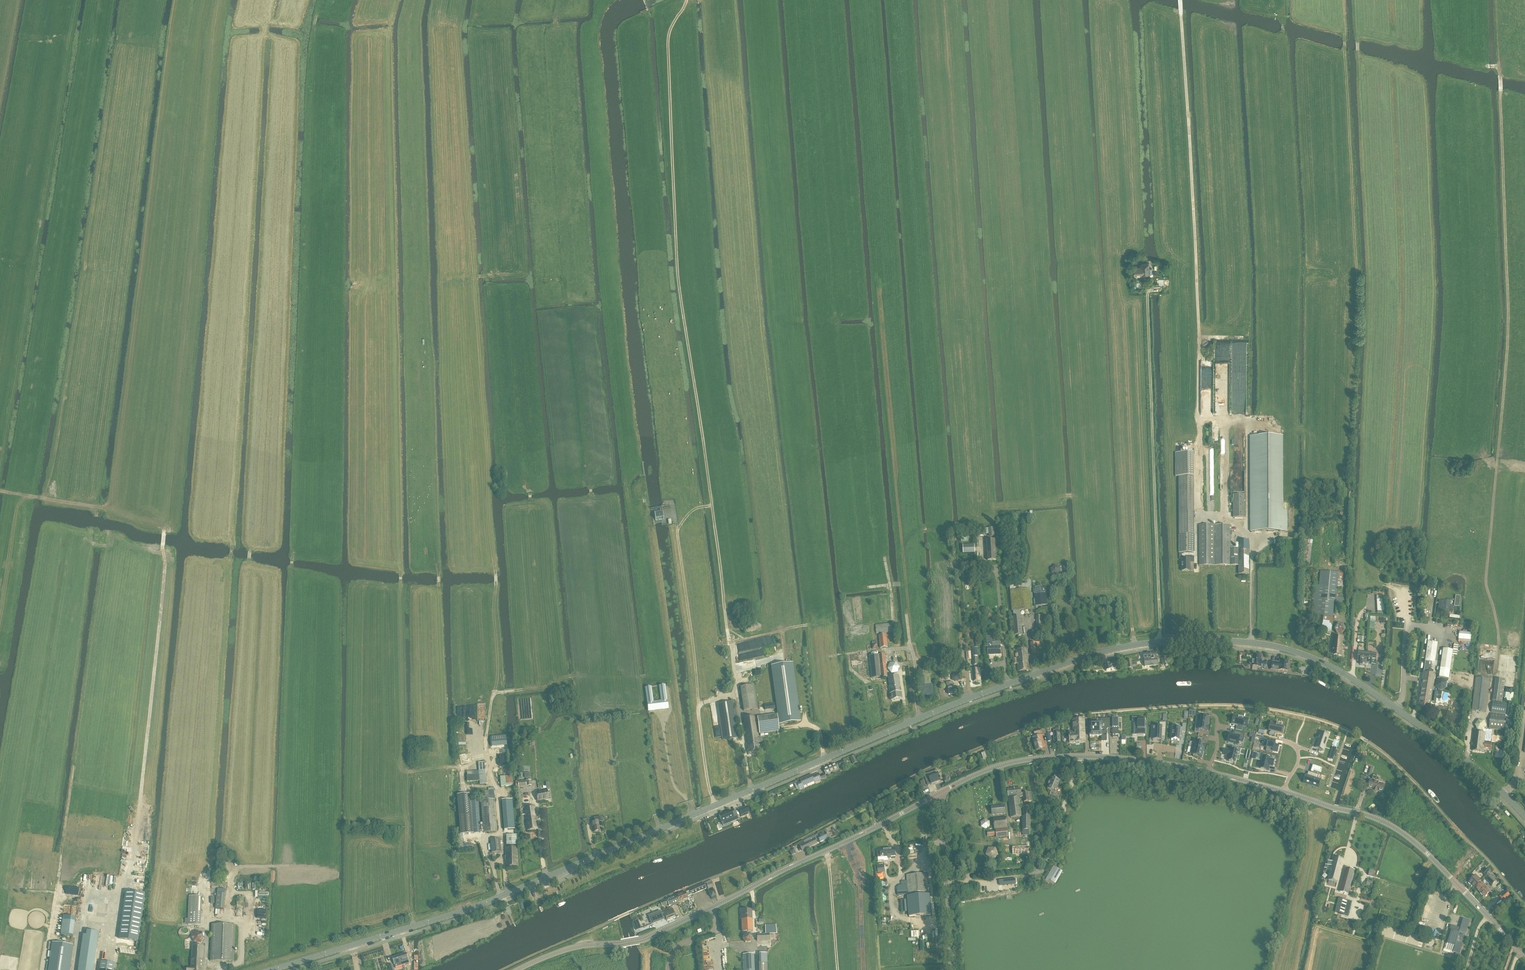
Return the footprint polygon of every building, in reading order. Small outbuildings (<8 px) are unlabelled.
[(1149,269),(1149,264),(1141,264),(1141,267),(1134,268),(1134,276),(1141,276),(1150,276),(1150,274),(1151,274),(1152,274),(1152,268),(1149,269)] [(1282,511),(1282,491),(1282,436),(1254,436),(1251,436),(1251,439),(1251,531),(1256,531),(1286,531),(1286,511),(1282,511)] [(1179,476),(1179,477),(1179,535),(1179,553),(1195,553),(1195,535),(1194,535),(1194,513),(1194,476),(1193,453),(1176,453),(1176,476),(1179,476)] [(1233,517),(1245,517),(1245,494),(1233,494),(1233,517)] [(656,522),(662,521),(664,521),(663,511),(654,513),(656,522)] [(1199,525),(1199,566),(1238,566),(1239,548),(1231,548),(1231,525),(1199,525)] [(973,533),(961,534),(961,542),(973,541),(973,533)] [(988,561),(996,561),(995,540),(987,540),(988,561)] [(1239,548),(1238,566),(1238,574),(1249,574),(1249,540),(1239,540),(1239,548)] [(1310,564),(1312,540),(1304,540),(1302,563),(1310,564)] [(963,553),(975,553),(975,544),(963,545),(963,553)] [(1181,559),(1181,571),(1190,571),(1190,563),(1194,563),(1194,556),(1187,556),(1187,559),(1181,559)] [(1056,577),(1061,573),(1061,568),(1055,565),(1051,569),(1051,574),(1056,577)] [(1342,589),(1343,574),(1339,573),(1321,571),(1319,585),(1315,585),(1311,617),(1320,617),(1320,622),(1317,632),(1330,636),(1332,618),(1334,601),(1336,601),(1336,613),(1342,613),(1343,597),(1337,597),(1338,589),(1342,589)] [(1034,594),(1036,606),(1048,605),(1047,592),(1046,592),(1046,587),(1033,589),(1034,594)] [(1020,616),(1020,610),(1030,609),(1028,589),(1010,591),(1012,611),(1013,611),(1013,612),(1014,635),(1023,634),(1021,616),(1020,616)] [(1453,613),(1454,606),(1450,606),(1451,602),(1443,601),(1439,600),(1438,611),(1442,611),(1453,613)] [(1037,626),(1046,626),(1045,616),(1036,617),(1037,626)] [(876,634),(892,632),(892,624),(876,625),(876,634)] [(1342,634),(1345,629),(1343,624),(1338,624),(1334,628),(1337,634),(1342,634)] [(881,648),(888,647),(886,634),(879,635),(881,648)] [(992,644),(992,636),(987,637),(987,647),(987,648),(988,655),(1001,655),(1000,644),(992,644)] [(1347,650),(1347,646),(1343,645),(1344,637),(1333,636),(1332,656),(1342,657),(1342,649),(1347,650)] [(1032,655),(1035,654),(1041,653),(1040,642),(1031,643),(1032,655)] [(1425,663),(1431,664),(1432,663),(1434,663),(1435,660),(1438,643),(1428,642),(1425,663)] [(1439,678),(1439,679),(1442,678),(1447,682),(1448,682),(1452,655),(1457,655),(1458,646),(1454,645),(1453,650),(1443,649),(1439,678)] [(1030,671),(1027,649),(1016,650),(1017,659),(1013,659),(1013,664),(1017,664),(1018,672),(1030,671)] [(1156,652),(1144,654),(1144,660),(1148,660),(1148,661),(1151,661),(1151,660),(1157,660),(1157,655),(1157,653),(1156,653),(1156,652)] [(1365,665),(1366,653),(1358,653),(1357,661),(1360,662),(1360,665),(1365,665)] [(1376,654),(1366,653),(1365,665),(1371,666),(1371,660),(1376,660),(1376,654)] [(872,679),(888,677),(885,654),(869,656),(872,679)] [(1264,667),(1265,662),(1261,661),(1261,657),(1253,656),(1253,660),(1251,660),(1250,661),(1249,663),(1250,665),(1252,666),(1264,667)] [(978,665),(977,657),(973,657),(973,665),(974,665),(975,669),(973,669),(974,682),(981,681),(980,668),(979,668),(978,665)] [(1132,665),(1132,663),(1131,660),(1128,660),(1128,668),(1129,668),(1129,670),(1133,670),(1132,667),(1136,666),(1136,665),(1132,665)] [(1119,668),(1118,661),(1110,663),(1110,662),(1104,664),(1106,671),(1116,668),(1116,669),(1119,668)] [(1272,662),(1271,669),(1287,671),(1287,670),(1288,670),(1289,669),(1290,668),(1289,667),(1288,666),(1288,662),(1281,661),(1280,663),(1272,662)] [(892,673),(898,673),(900,667),(896,662),(890,663),(888,669),(892,673)] [(772,666),(780,724),(800,722),(792,663),(772,666)] [(1431,664),(1425,663),(1418,707),(1430,709),(1431,702),(1436,703),(1437,692),(1432,692),(1435,672),(1433,672),(1431,670),(1431,664)] [(888,677),(891,695),(890,696),(890,699),(891,700),(892,700),(903,698),(899,675),(888,677)] [(1486,712),(1490,679),(1476,677),(1472,710),(1486,712)] [(1436,680),(1435,687),(1440,691),(1445,691),(1445,689),(1446,688),(1447,682),(1442,678),(1439,679),(1436,680)] [(1496,679),(1493,702),(1502,703),(1505,680),(1496,679)] [(954,687),(953,682),(947,683),(948,688),(949,695),(957,693),(956,686),(954,687)] [(744,711),(758,709),(754,685),(740,687),(744,711)] [(662,701),(657,702),(658,710),(668,708),(664,686),(660,686),(662,701)] [(649,711),(658,710),(657,702),(653,702),(651,687),(646,688),(649,711)] [(723,740),(729,739),(738,737),(733,701),(717,704),(723,740)] [(1506,714),(1507,704),(1493,703),(1492,712),(1506,714)] [(1504,729),(1506,716),(1491,714),(1490,727),(1504,729)] [(759,733),(772,732),(779,731),(777,715),(772,716),(757,718),(759,733)] [(1196,716),(1196,723),(1208,724),(1208,723),(1208,722),(1209,718),(1205,717),(1205,716),(1200,715),(1200,717),(1196,716)] [(1234,716),(1232,723),(1246,727),(1248,719),(1234,716)] [(746,735),(757,734),(754,717),(744,718),(746,735)] [(1135,718),(1134,732),(1137,732),(1137,735),(1144,735),(1145,735),(1145,718),(1135,718)] [(1069,742),(1085,742),(1084,719),(1073,719),(1073,732),(1069,732),(1069,742)] [(1118,719),(1101,719),(1101,723),(1102,736),(1102,741),(1107,741),(1106,728),(1113,728),(1113,735),(1118,735),(1118,728),(1119,728),(1118,719)] [(1477,729),(1478,730),(1483,731),(1487,726),(1484,721),(1479,720),(1475,725),(1477,729)] [(1271,721),(1269,730),(1270,731),(1271,731),(1271,733),(1270,732),(1269,735),(1274,736),(1275,734),(1275,732),(1277,732),(1281,733),(1283,727),(1278,726),(1278,724),(1275,723),(1275,722),(1271,721)] [(1152,731),(1152,735),(1154,735),(1154,739),(1162,739),(1162,737),(1166,737),(1166,722),(1160,722),(1160,726),(1154,726),(1154,731),(1152,731)] [(1090,737),(1102,736),(1101,723),(1089,723),(1090,737)] [(1196,723),(1194,732),(1199,733),(1200,730),(1207,731),(1207,730),(1208,730),(1209,727),(1209,725),(1208,725),(1208,724),(1196,723)] [(1171,740),(1179,741),(1179,740),(1179,737),(1182,737),(1182,732),(1185,732),(1186,732),(1187,724),(1183,724),(1182,728),(1181,728),(1181,727),(1173,727),(1172,740),(1171,740)] [(1475,729),(1472,751),(1483,752),(1484,748),(1491,749),(1492,744),(1484,743),(1485,733),(1483,733),(1483,731),(1478,730),(1477,729),(1475,729)] [(1230,734),(1228,742),(1238,744),(1239,740),(1243,741),(1245,734),(1235,731),(1234,735),(1230,734)] [(1320,733),(1315,747),(1324,750),(1328,735),(1320,733)] [(757,738),(757,734),(746,735),(749,753),(759,751),(759,750),(762,750),(762,746),(758,746),(758,743),(762,742),(761,737),(757,738)] [(1036,750),(1045,748),(1042,735),(1035,737),(1036,741),(1034,742),(1036,750)] [(1193,741),(1191,748),(1203,750),(1204,748),(1205,748),(1206,745),(1204,745),(1205,744),(1201,743),(1201,739),(1198,738),(1197,742),(1195,742),(1193,741)] [(1265,741),(1264,747),(1266,748),(1272,749),(1272,751),(1273,751),(1277,752),(1279,746),(1275,745),(1275,742),(1268,740),(1268,742),(1265,741)] [(1226,750),(1225,755),(1229,756),(1227,761),(1232,762),(1235,763),(1236,758),(1237,759),(1238,755),(1237,755),(1237,751),(1240,752),(1241,749),(1232,747),(1232,750),(1231,750),(1231,751),(1226,750)] [(1191,748),(1190,754),(1192,754),(1192,755),(1193,755),(1193,756),(1198,757),(1198,756),(1202,757),(1203,753),(1203,751),(1203,750),(1191,748)] [(1260,754),(1258,760),(1262,761),(1262,762),(1260,769),(1267,770),(1268,765),(1273,766),(1274,761),(1269,760),(1270,759),(1267,758),(1268,755),(1260,754)] [(831,772),(838,769),(837,767),(840,766),(845,764),(843,761),(839,763),(836,764),(824,770),(826,774),(828,773),(829,774),(831,773),(831,772)] [(1367,765),(1364,773),(1367,773),(1367,774),(1371,775),(1373,769),(1374,767),(1370,766),(1367,765)] [(928,773),(924,774),(928,785),(941,781),(938,773),(932,776),(931,772),(928,773)] [(1306,776),(1303,783),(1309,785),(1309,784),(1318,787),(1320,781),(1316,779),(1317,775),(1309,772),(1307,776),(1306,776)] [(1059,780),(1060,775),(1056,773),(1054,778),(1052,778),(1047,789),(1051,790),(1050,794),(1058,797),(1063,787),(1059,785),(1060,781),(1061,781),(1059,780)] [(801,781),(797,783),(800,789),(804,788),(803,786),(815,781),(815,783),(818,781),(821,780),(819,774),(815,775),(812,776),(812,775),(806,778),(804,779),(800,780),(801,781)] [(1378,782),(1380,778),(1374,776),(1372,780),(1370,780),(1368,787),(1382,792),(1385,785),(1378,782)] [(1021,794),(1021,788),(1008,790),(1009,797),(1011,818),(1022,816),(1019,796),(1020,796),(1020,797),(1024,797),(1024,802),(1032,801),(1031,792),(1021,794)] [(481,800),(483,833),(496,832),(493,799),(495,799),(494,790),(486,791),(485,791),(485,796),(482,796),(483,800),(481,800)] [(538,801),(549,799),(547,790),(536,792),(538,801)] [(469,793),(457,794),(461,834),(473,833),(469,793)] [(511,800),(502,801),(504,830),(513,829),(511,800)] [(527,830),(538,829),(535,806),(524,807),(526,822),(526,823),(527,830)] [(746,807),(738,810),(741,816),(748,812),(749,812),(746,806),(746,807)] [(992,807),(993,815),(1005,814),(1004,806),(992,807)] [(723,813),(719,815),(720,819),(722,822),(723,826),(731,822),(730,819),(734,817),(737,816),(735,811),(732,812),(731,811),(731,810),(726,812),(723,813)] [(598,821),(601,821),(601,817),(594,818),(594,821),(595,821),(595,823),(591,823),(592,827),(593,826),(593,828),(594,828),(594,832),(599,831),(598,821)] [(1008,836),(1007,828),(1006,818),(993,819),(994,830),(987,831),(988,836),(997,835),(997,837),(1008,836)] [(986,829),(990,827),(990,822),(985,819),(981,822),(981,827),(986,829)] [(506,846),(517,846),(517,836),(506,836),(506,846)] [(492,853),(501,852),(500,839),(491,839),(492,853)] [(506,867),(518,867),(517,848),(506,849),(506,856),(505,857),(505,860),(506,861),(506,867)] [(880,851),(878,852),(878,858),(878,861),(882,861),(881,857),(887,857),(888,859),(891,858),(891,856),(896,856),(895,848),(893,848),(887,849),(887,848),(880,848),(880,851)] [(992,860),(998,856),(996,848),(988,848),(986,856),(992,860)] [(1035,853),(1032,853),(1033,866),(1041,866),(1040,858),(1038,858),(1035,858),(1035,853)] [(1328,861),(1327,865),(1331,866),(1330,869),(1328,880),(1338,883),(1343,860),(1334,858),(1333,862),(1328,861)] [(1047,878),(1044,883),(1047,884),(1047,885),(1048,885),(1049,885),(1049,884),(1051,881),(1055,883),(1062,871),(1058,869),(1053,867),(1047,878)] [(1348,894),(1354,870),(1346,868),(1339,891),(1340,892),(1348,894)] [(1492,885),(1496,880),(1488,873),(1485,876),(1487,879),(1486,879),(1492,885)] [(927,874),(907,875),(908,895),(928,894),(927,874)] [(1474,888),(1481,881),(1475,875),(1468,882),(1474,888)] [(1475,888),(1480,892),(1485,897),(1489,892),(1486,889),(1487,888),(1481,882),(1475,888)] [(126,891),(119,939),(136,942),(143,894),(126,891)] [(1500,897),(1499,897),(1503,901),(1510,895),(1506,891),(1500,897)] [(930,895),(908,896),(910,918),(931,916),(930,895)] [(201,926),(202,897),(189,896),(188,925),(201,926)] [(675,905),(674,904),(677,903),(675,897),(667,900),(669,906),(672,905),(673,906),(675,905)] [(1348,916),(1352,901),(1338,898),(1335,912),(1348,916)] [(651,918),(653,924),(664,920),(664,918),(666,918),(667,920),(675,917),(672,909),(651,918)] [(742,932),(753,931),(752,910),(741,910),(742,932)] [(76,918),(64,916),(61,934),(73,936),(76,918)] [(1465,934),(1469,921),(1463,919),(1460,928),(1453,926),(1447,944),(1455,946),(1453,952),(1456,953),(1455,957),(1459,958),(1460,955),(1459,954),(1462,944),(1461,944),(1464,933),(1465,934)] [(234,962),(236,925),(212,925),(210,961),(234,962)] [(757,941),(769,941),(769,934),(777,934),(776,925),(765,925),(766,934),(757,935),(757,941)] [(201,944),(205,938),(201,932),(195,932),(192,937),(195,944),(201,944)] [(745,943),(751,942),(753,938),(750,934),(745,934),(742,938),(745,943)] [(79,969),(94,969),(98,937),(86,935),(84,935),(79,969)] [(49,969),(70,969),(73,946),(52,943),(49,969)] [(203,961),(203,960),(204,946),(192,945),(191,968),(187,968),(187,969),(203,969),(203,961)] [(406,953),(399,956),(401,963),(402,965),(409,963),(408,961),(406,953)] [(754,954),(743,954),(744,969),(754,969),(754,954)] [(759,963),(759,969),(767,969),(767,963),(769,963),(769,955),(759,955),(760,963),(759,963)] [(399,956),(392,958),(395,965),(395,968),(398,967),(401,966),(402,965),(401,963),(399,956)]
